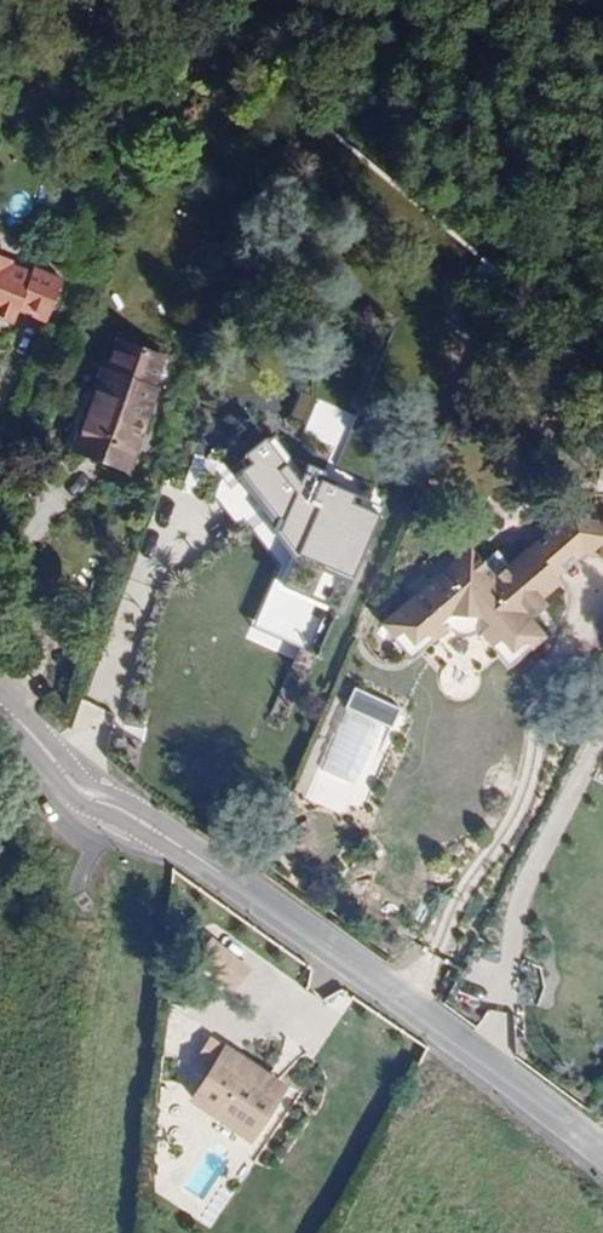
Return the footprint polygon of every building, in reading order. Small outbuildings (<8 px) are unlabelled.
[(60,279),(34,268),(31,273),(13,265),(14,261),(0,256),(0,318),(12,323),(17,311),(43,321),(60,279)] [(128,469),(157,388),(153,387),(163,359),(116,341),(106,370),(102,368),(73,449),(128,469)] [(357,411),(303,387),(290,416),(311,425),(308,430),(342,445),(357,411)] [(306,482),(276,444),(260,456),(268,465),(255,476),(292,522),(286,533),(304,559),(270,636),(302,649),(293,671),(316,681),(322,668),(327,670),(398,508),(312,470),(306,482)] [(554,572),(583,546),(586,501),(567,500),(525,537),(528,541),(554,572)] [(586,501),(583,546),(602,548),(602,502),(586,501)] [(537,594),(558,577),(554,572),(528,541),(506,560),(493,547),(480,558),(466,543),(379,619),(410,654),(422,643),(446,622),(475,625),(495,648),(506,661),(541,631),(521,608),(525,605),(537,594)] [(542,600),(537,594),(525,605),(530,611),(542,600)] [(405,711),(358,688),(350,706),(396,728),(405,711)] [(210,1039),(198,1056),(215,1067),(226,1075),(238,1058),(210,1039)] [(197,1057),(173,1041),(161,1097),(176,1108),(204,1069),(194,1062),(197,1057)] [(226,1075),(215,1067),(193,1098),(249,1138),(275,1102),(257,1089),(265,1078),(238,1058),(226,1075)] [(257,1089),(275,1102),(283,1090),(265,1078),(257,1089)]
